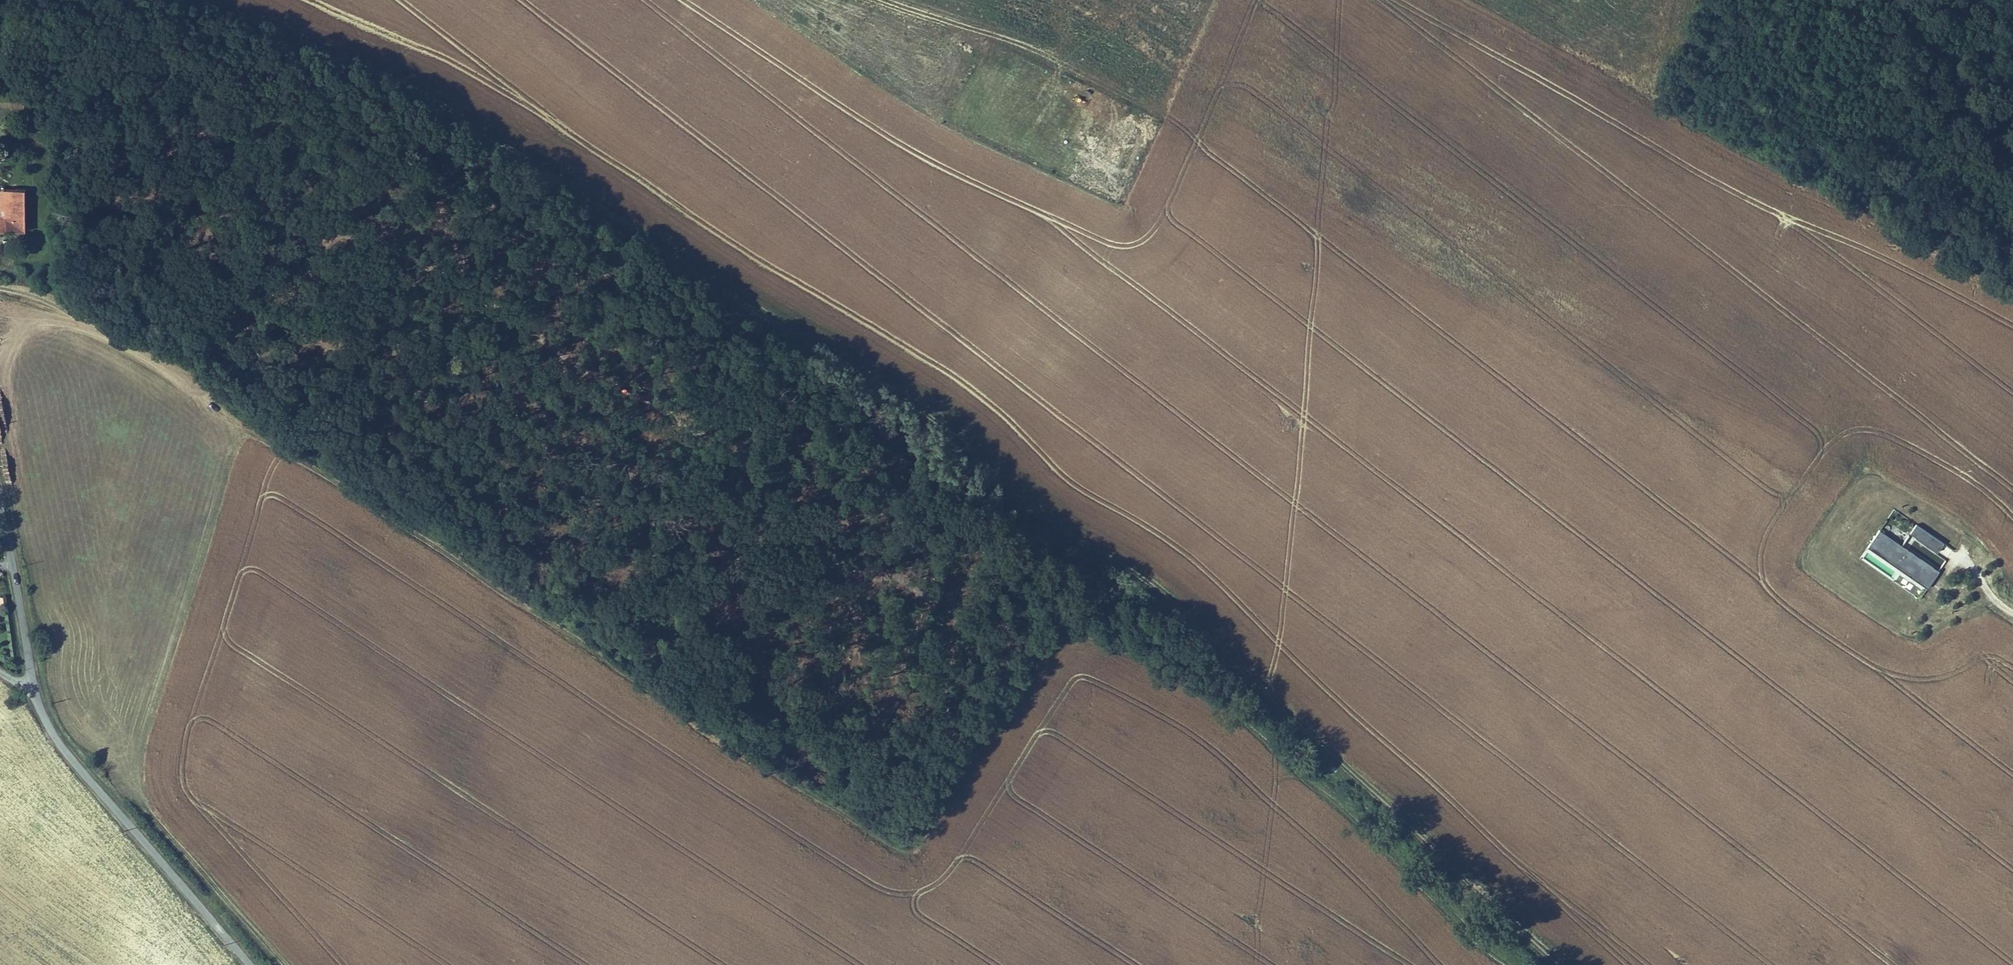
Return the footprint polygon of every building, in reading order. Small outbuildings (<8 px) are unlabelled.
[(25,193),(7,192),(6,221),(0,221),(0,235),(24,235),(25,193)] [(1908,532),(1936,552),(1944,541),(1915,522),(1908,532)] [(1927,587),(1939,569),(1879,528),(1867,546),(1927,587)]
